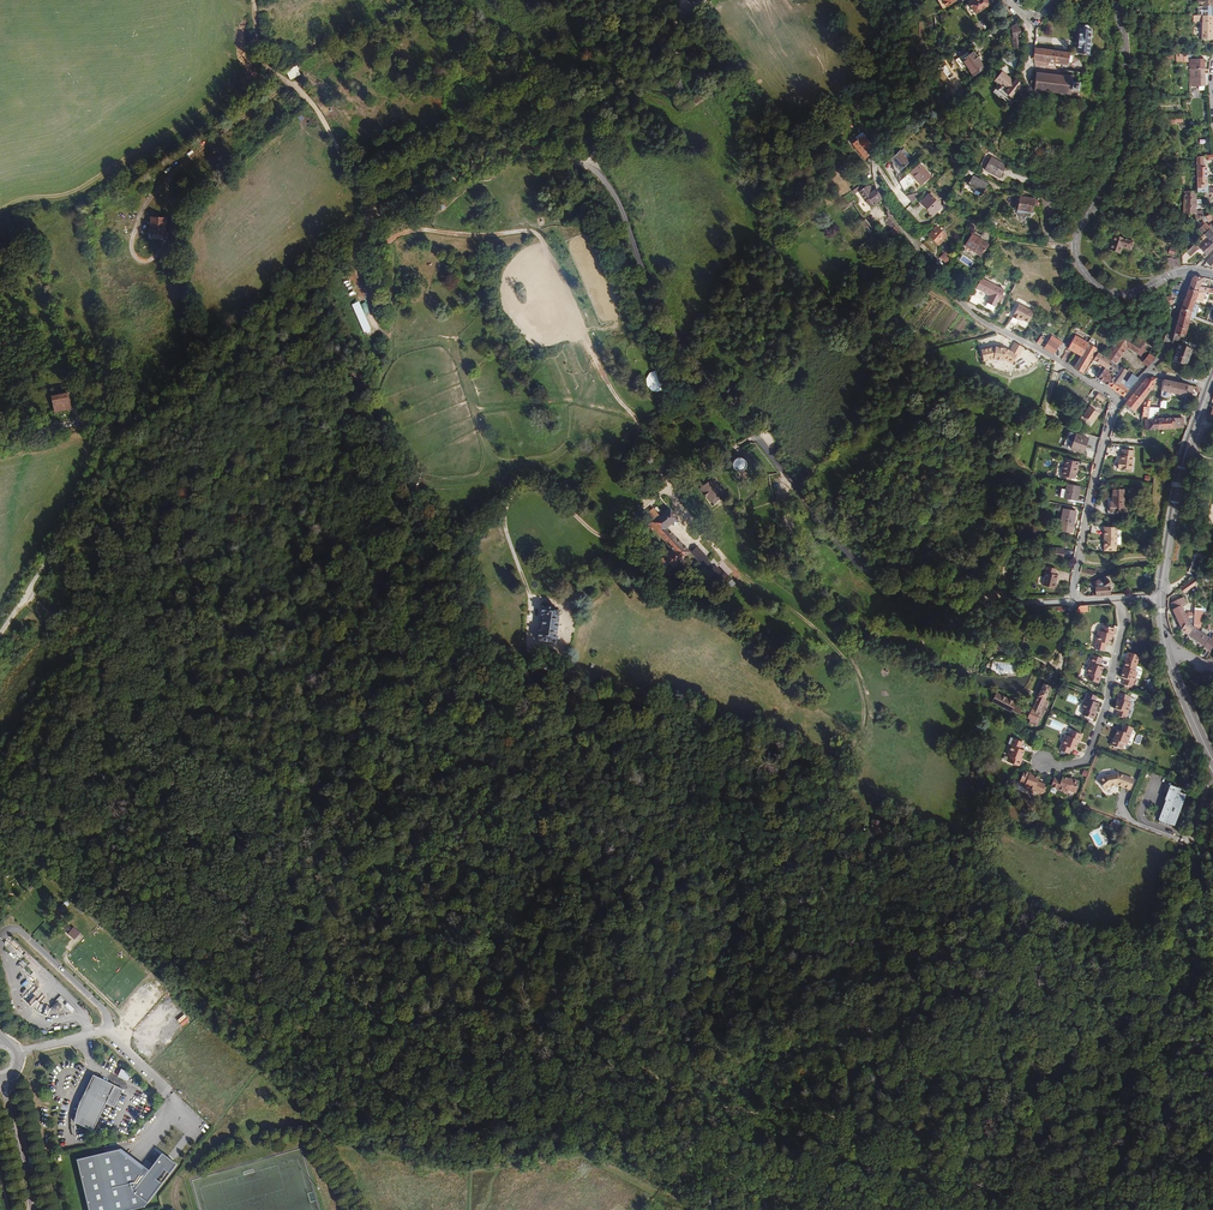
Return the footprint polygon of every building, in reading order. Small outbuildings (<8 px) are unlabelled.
[(946,7),(942,0),(937,0),(942,9),(946,7)] [(976,13),(991,3),(989,0),(973,0),(968,3),(969,4),(976,13)] [(971,17),(976,13),(969,4),(964,7),(971,17)] [(1212,6),(1202,6),(1198,6),(1198,15),(1202,15),(1212,15),(1212,6)] [(1202,15),(1198,15),(1194,15),(1193,15),(1193,21),(1202,21),(1201,39),(1212,39),(1212,15),(1202,15)] [(1016,37),(1014,36),(1014,47),(1020,47),(1021,37),(1020,30),(1017,24),(1011,27),(1014,32),(1016,37)] [(1083,27),(1082,28),(1079,28),(1076,53),(1088,56),(1088,54),(1085,54),(1085,50),(1088,51),(1088,49),(1086,49),(1086,46),(1089,46),(1089,45),(1086,44),(1087,41),(1090,41),(1090,40),(1087,39),(1087,36),(1090,37),(1090,35),(1087,35),(1088,31),(1091,32),(1091,30),(1088,29),(1085,29),(1085,28),(1084,27),(1083,27)] [(1048,62),(1053,62),(1067,64),(1067,62),(1071,63),(1072,56),(1068,55),(1069,53),(1034,48),(1033,60),(1048,62)] [(962,69),(967,66),(962,59),(970,54),(968,50),(956,58),(962,69)] [(962,59),(967,66),(972,75),(984,68),(974,52),(970,54),(962,59)] [(1190,66),(1190,69),(1205,69),(1204,59),(1203,59),(1203,57),(1196,57),(1195,57),(1195,54),(1181,54),(1176,53),(1177,62),(1183,62),(1183,58),(1190,57),(1190,66)] [(320,55),(307,62),(313,71),(325,64),(320,55)] [(1015,68),(1017,62),(1013,61),(1004,57),(1001,62),(1015,68)] [(313,71),(307,62),(296,67),(301,76),(313,71)] [(296,67),(286,72),(292,81),(301,76),(296,67)] [(1205,69),(1190,69),(1190,77),(1190,85),(1193,85),(1193,86),(1198,86),(1203,86),(1205,86),(1205,85),(1208,85),(1209,73),(1205,73),(1205,69)] [(1013,80),(1001,71),(994,80),(999,85),(994,91),(1008,103),(1021,86),(1015,78),(1013,80)] [(1035,73),(1035,78),(1034,84),(1033,90),(1059,93),(1059,94),(1068,96),(1072,99),(1075,99),(1076,90),(1077,91),(1078,82),(1071,81),(1072,75),(1061,74),(1061,76),(1038,73),(1039,71),(1035,71),(1035,73)] [(857,140),(853,144),(865,159),(872,153),(868,149),(873,145),(865,136),(863,132),(855,137),(857,140)] [(891,158),(901,169),(910,161),(907,158),(903,154),(900,150),(891,158)] [(984,170),(999,178),(1006,165),(991,157),(990,158),(986,156),(982,163),(985,164),(986,165),(984,170)] [(1197,178),(1207,177),(1207,176),(1206,167),(1203,167),(1203,156),(1196,157),(1196,158),(1194,157),(1194,159),(1196,159),(1197,178)] [(892,162),(900,171),(901,169),(891,158),(890,159),(892,162)] [(900,171),(892,162),(894,171),(896,174),(900,171)] [(916,180),(914,181),(918,186),(930,176),(920,164),(910,172),(916,180)] [(974,170),(967,164),(964,168),(961,173),(966,175),(967,173),(971,175),(974,170)] [(1001,179),(999,178),(984,170),(986,165),(985,164),(981,170),(1000,180),(1001,179)] [(906,175),(901,169),(900,171),(896,174),(899,181),(906,175)] [(908,174),(914,181),(916,180),(910,172),(908,174)] [(973,188),(982,193),(983,191),(984,191),(987,192),(989,188),(986,186),(987,184),(973,176),(968,185),(973,188)] [(1207,186),(1207,177),(1197,178),(1197,190),(1205,190),(1205,186),(1207,186)] [(876,188),(874,190),(870,185),(866,186),(859,192),(870,207),(882,199),(876,188)] [(1203,217),(1202,210),(1195,213),(1196,191),(1185,191),(1183,213),(1194,213),(1196,220),(1203,217)] [(919,196),(916,193),(907,196),(912,202),(919,196)] [(929,194),(920,203),(925,208),(924,209),(932,216),(936,212),(940,216),(947,210),(942,205),(940,208),(931,199),(933,197),(929,194)] [(1020,196),(1017,210),(1032,212),(1034,199),(1020,196)] [(1209,214),(1205,216),(1207,222),(1211,220),(1212,223),(1212,212),(1209,214)] [(168,219),(151,218),(150,235),(167,237),(168,219)] [(981,223),(972,219),(969,225),(977,230),(981,223)] [(1202,234),(1209,226),(1203,222),(1197,230),(1202,234)] [(896,225),(891,230),(897,237),(902,233),(896,225)] [(1212,231),(1212,228),(1212,226),(1204,234),(1209,240),(1200,248),(1205,253),(1204,254),(1204,255),(1203,256),(1202,255),(1199,257),(1202,260),(1212,248),(1212,232),(1212,231)] [(928,235),(938,245),(946,236),(936,227),(928,235)] [(924,232),(918,238),(924,243),(929,237),(924,232)] [(988,245),(984,242),(983,242),(981,241),(981,240),(972,234),(965,245),(981,256),(988,245)] [(1119,253),(1122,246),(1130,249),(1133,242),(1114,235),(1109,249),(1119,253)] [(1196,251),(1195,250),(1192,247),(1186,252),(1190,256),(1196,251)] [(952,257),(945,251),(940,257),(948,265),(952,257)] [(906,266),(904,268),(908,271),(917,262),(912,257),(910,258),(912,260),(906,266)] [(1167,268),(1180,266),(1179,258),(1172,259),(1172,258),(1166,258),(1167,268)] [(1188,289),(1205,292),(1212,294),(1212,288),(1199,287),(1203,278),(1194,276),(1192,278),(1188,289)] [(999,300),(1002,295),(1004,290),(981,278),(972,295),(981,299),(979,304),(993,312),(999,300)] [(1179,314),(1189,317),(1191,311),(1195,299),(1200,300),(1202,296),(1204,296),(1205,292),(1188,289),(1179,314)] [(1019,318),(1022,320),(1028,323),(1034,312),(1019,304),(1009,322),(1015,325),(1018,318),(1019,318)] [(1184,336),(1189,317),(1179,314),(1176,327),(1174,333),(1174,340),(1178,341),(1180,335),(1184,336)] [(1211,325),(1211,323),(1194,316),(1193,319),(1211,325)] [(1126,328),(1146,339),(1148,336),(1129,325),(1126,328)] [(1146,339),(1126,328),(1126,327),(1105,357),(1116,364),(1127,347),(1140,356),(1145,349),(1144,346),(1142,344),(1144,342),(1146,339)] [(1036,343),(1054,355),(1055,353),(1054,352),(1058,346),(1060,347),(1063,343),(1052,336),(1049,340),(1042,335),(1036,343)] [(1082,373),(1098,348),(1097,348),(1097,341),(1092,338),(1089,344),(1075,336),(1068,348),(1081,355),(1074,368),(1082,373)] [(1005,346),(1003,358),(1013,363),(1023,346),(1014,341),(1009,348),(1005,346)] [(1158,349),(1156,351),(1157,352),(1156,353),(1159,354),(1162,349),(1152,343),(1150,346),(1154,348),(1154,347),(1158,349)] [(995,344),(980,347),(983,359),(993,357),(995,344)] [(995,344),(993,357),(1003,358),(1005,346),(995,344)] [(1185,365),(1191,348),(1179,344),(1173,360),(1185,365)] [(1116,364),(1105,357),(1098,352),(1097,352),(1092,362),(1100,368),(1102,365),(1106,367),(1098,379),(1109,386),(1119,370),(1118,365),(1116,364)] [(1149,354),(1148,355),(1142,362),(1148,366),(1155,358),(1149,354)] [(1119,370),(1109,386),(1124,397),(1129,389),(1138,378),(1132,374),(1129,378),(1126,375),(1123,379),(1122,379),(1127,370),(1121,367),(1119,370)] [(664,390),(667,387),(668,384),(669,380),(668,376),(665,373),(662,371),(659,370),(655,370),(652,372),(649,374),(647,377),(646,381),(647,384),(648,387),(651,390),(654,392),(657,392),(661,392),(664,390)] [(1129,408),(1134,411),(1151,390),(1152,390),(1156,378),(1151,377),(1146,378),(1125,404),(1129,408)] [(1186,385),(1162,380),(1159,392),(1184,397),(1186,385)] [(74,409),(69,391),(50,396),(51,399),(67,395),(71,410),(74,409)] [(1103,396),(1098,393),(1096,396),(1102,401),(1105,397),(1103,396)] [(55,414),(71,410),(67,395),(51,399),(55,414)] [(1089,406),(1081,417),(1092,424),(1099,413),(1089,406)] [(1158,419),(1158,429),(1174,428),(1183,427),(1185,418),(1177,418),(1174,418),(1171,418),(1158,419)] [(1158,429),(1158,419),(1142,419),(1142,430),(1158,429)] [(1083,453),(1088,438),(1077,435),(1076,434),(1075,439),(1071,449),(1083,453)] [(1134,458),(1134,452),(1122,452),(1122,458),(1121,458),(1121,463),(1122,465),(1120,465),(1120,472),(1133,472),(1133,458),(1134,458)] [(744,459),(743,457),(742,457),(739,456),(736,455),(734,456),(733,457),(731,459),(730,462),(730,465),(731,468),(733,470),(736,471),(739,471),(741,470),(743,469),(744,468),(745,465),(745,462),(745,460),(744,459)] [(1077,467),(1078,462),(1059,458),(1055,477),(1066,479),(1066,477),(1071,478),(1074,479),(1076,473),(1078,468),(1077,467)] [(697,486),(700,489),(709,482),(707,478),(697,486)] [(707,502),(720,492),(711,481),(699,490),(707,502)] [(1077,501),(1080,487),(1067,484),(1066,490),(1062,489),(1060,497),(1064,498),(1077,501)] [(1113,490),(1113,503),(1110,503),(1110,512),(1123,513),(1124,490),(1113,490)] [(718,494),(709,500),(713,504),(722,497),(718,494)] [(657,514),(658,515),(666,509),(661,502),(657,506),(661,510),(657,514)] [(1063,509),(1060,525),(1073,527),(1076,511),(1064,509),(1063,509)] [(681,560),(662,532),(666,528),(668,531),(675,526),(666,511),(643,526),(664,558),(653,566),(659,575),(666,571),(671,578),(678,573),(673,566),(681,560)] [(1117,547),(1118,527),(1105,527),(1105,535),(1104,546),(1117,547)] [(699,546),(683,556),(699,583),(712,575),(716,583),(722,579),(724,584),(730,580),(725,572),(721,574),(715,565),(712,567),(699,546)] [(1055,548),(1055,557),(1064,558),(1064,550),(1061,550),(1061,549),(1055,548)] [(1060,572),(1051,569),(1046,587),(1057,591),(1059,586),(1058,586),(1059,583),(1060,583),(1061,578),(1058,577),(1060,572)] [(1196,577),(1180,588),(1184,593),(1195,585),(1196,577)] [(730,588),(734,584),(730,580),(726,584),(730,588)] [(1110,581),(1103,581),(1104,586),(1095,587),(1096,595),(1110,594),(1110,581)] [(1174,607),(1184,602),(1182,598),(1172,603),(1174,607)] [(1172,610),(1181,630),(1188,617),(1180,606),(1172,610)] [(1188,617),(1181,630),(1188,635),(1193,628),(1187,622),(1189,619),(1188,617)] [(553,657),(558,627),(562,624),(558,619),(553,621),(541,620),(539,629),(543,629),(541,643),(538,643),(536,655),(553,657)] [(525,626),(525,641),(532,642),(533,627),(525,626)] [(1188,635),(1210,651),(1212,646),(1212,634),(1209,638),(1196,630),(1193,628),(1188,635)] [(1114,632),(1102,629),(1101,635),(1097,634),(1094,649),(1104,652),(1105,646),(1109,647),(1111,637),(1113,638),(1113,637),(1114,632)] [(1128,635),(1125,647),(1130,649),(1134,637),(1128,635)] [(1087,670),(1090,672),(1088,677),(1099,681),(1101,676),(1100,675),(1104,666),(1100,664),(1102,659),(1093,655),(1087,670)] [(996,663),(995,672),(1012,673),(1013,664),(996,663)] [(1120,678),(1123,680),(1122,685),(1131,689),(1136,674),(1134,673),(1136,667),(1124,663),(1122,668),(1123,669),(1120,678)] [(1056,672),(1048,669),(1045,677),(1053,680),(1056,672)] [(1025,721),(1035,725),(1050,689),(1042,685),(1035,700),(1034,700),(1025,721)] [(1081,707),(1084,708),(1081,714),(1093,718),(1095,713),(1094,712),(1097,703),(1094,701),(1096,696),(1086,692),(1081,707)] [(1118,710),(1115,716),(1125,719),(1131,705),(1128,704),(1130,698),(1118,694),(1116,699),(1117,700),(1114,709),(1118,710)] [(1112,739),(1110,743),(1122,748),(1124,743),(1127,744),(1132,729),(1123,725),(1121,730),(1117,729),(1113,739),(1112,739)] [(1068,735),(1065,734),(1059,748),(1068,752),(1070,746),(1074,748),(1078,738),(1079,739),(1081,733),(1070,729),(1068,735)] [(1021,741),(1011,737),(1005,752),(1008,753),(1006,759),(1018,763),(1020,758),(1019,757),(1022,748),(1019,746),(1021,741)] [(1025,773),(1021,784),(1027,786),(1026,789),(1042,795),(1045,786),(1039,784),(1040,780),(1030,777),(1031,775),(1025,773)] [(1119,775),(1107,777),(1100,784),(1107,792),(1111,787),(1118,786),(1132,791),(1135,781),(1119,775)] [(1054,780),(1051,790),(1067,796),(1069,793),(1074,795),(1078,784),(1073,782),(1072,783),(1062,779),(1060,783),(1054,780)] [(1177,827),(1188,796),(1182,793),(1183,791),(1170,786),(1163,803),(1166,804),(1160,820),(1177,827)] [(877,842),(879,830),(869,828),(867,840),(877,842)] [(58,909),(62,913),(70,904),(67,901),(58,909)] [(1089,926),(1072,920),(1069,927),(1086,933),(1089,926)] [(74,927),(68,933),(75,940),(81,933),(74,927)] [(58,1000),(52,1005),(58,1012),(64,1006),(58,1000)] [(72,1012),(75,1009),(69,1003),(66,1006),(72,1012)] [(119,1077),(129,1081),(132,1074),(122,1069),(119,1077)] [(122,1090),(93,1076),(84,1094),(88,1096),(75,1124),(92,1132),(105,1105),(114,1108),(122,1090)] [(174,1139),(170,1144),(174,1147),(182,1136),(173,1129),(169,1135),(174,1139)] [(76,1159),(88,1209),(126,1209),(144,1206),(177,1164),(162,1153),(149,1170),(119,1149),(76,1159)]
